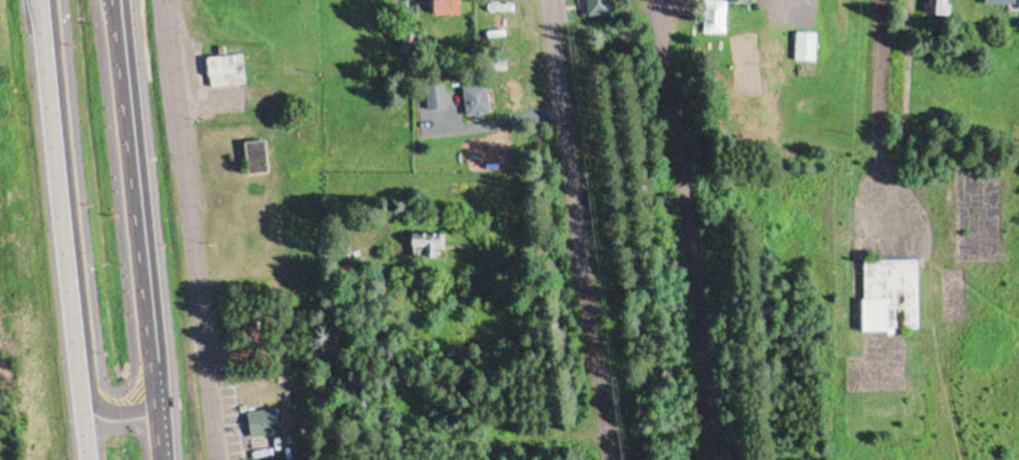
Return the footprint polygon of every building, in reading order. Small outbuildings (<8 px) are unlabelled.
[(429,7),(460,8),(460,0),(429,0),(429,7)] [(587,11),(611,8),(610,0),(585,0),(587,11)] [(922,7),(945,9),(946,0),(922,0),(922,7)] [(398,55),(420,55),(420,24),(398,24),(398,55)] [(793,26),(792,54),(812,54),(813,27),(793,26)] [(210,87),(206,57),(243,53),(246,82),(210,87)] [(448,110),(445,83),(426,86),(428,111),(448,110)] [(492,116),(489,86),(465,88),(468,118),(492,116)] [(247,173),(244,141),(269,140),(271,172),(247,173)] [(445,257),(445,234),(410,234),(410,257),(445,257)] [(914,253),(914,322),(860,322),(860,253),(914,253)] [(251,438),(247,413),(275,408),(280,434),(251,438)]
